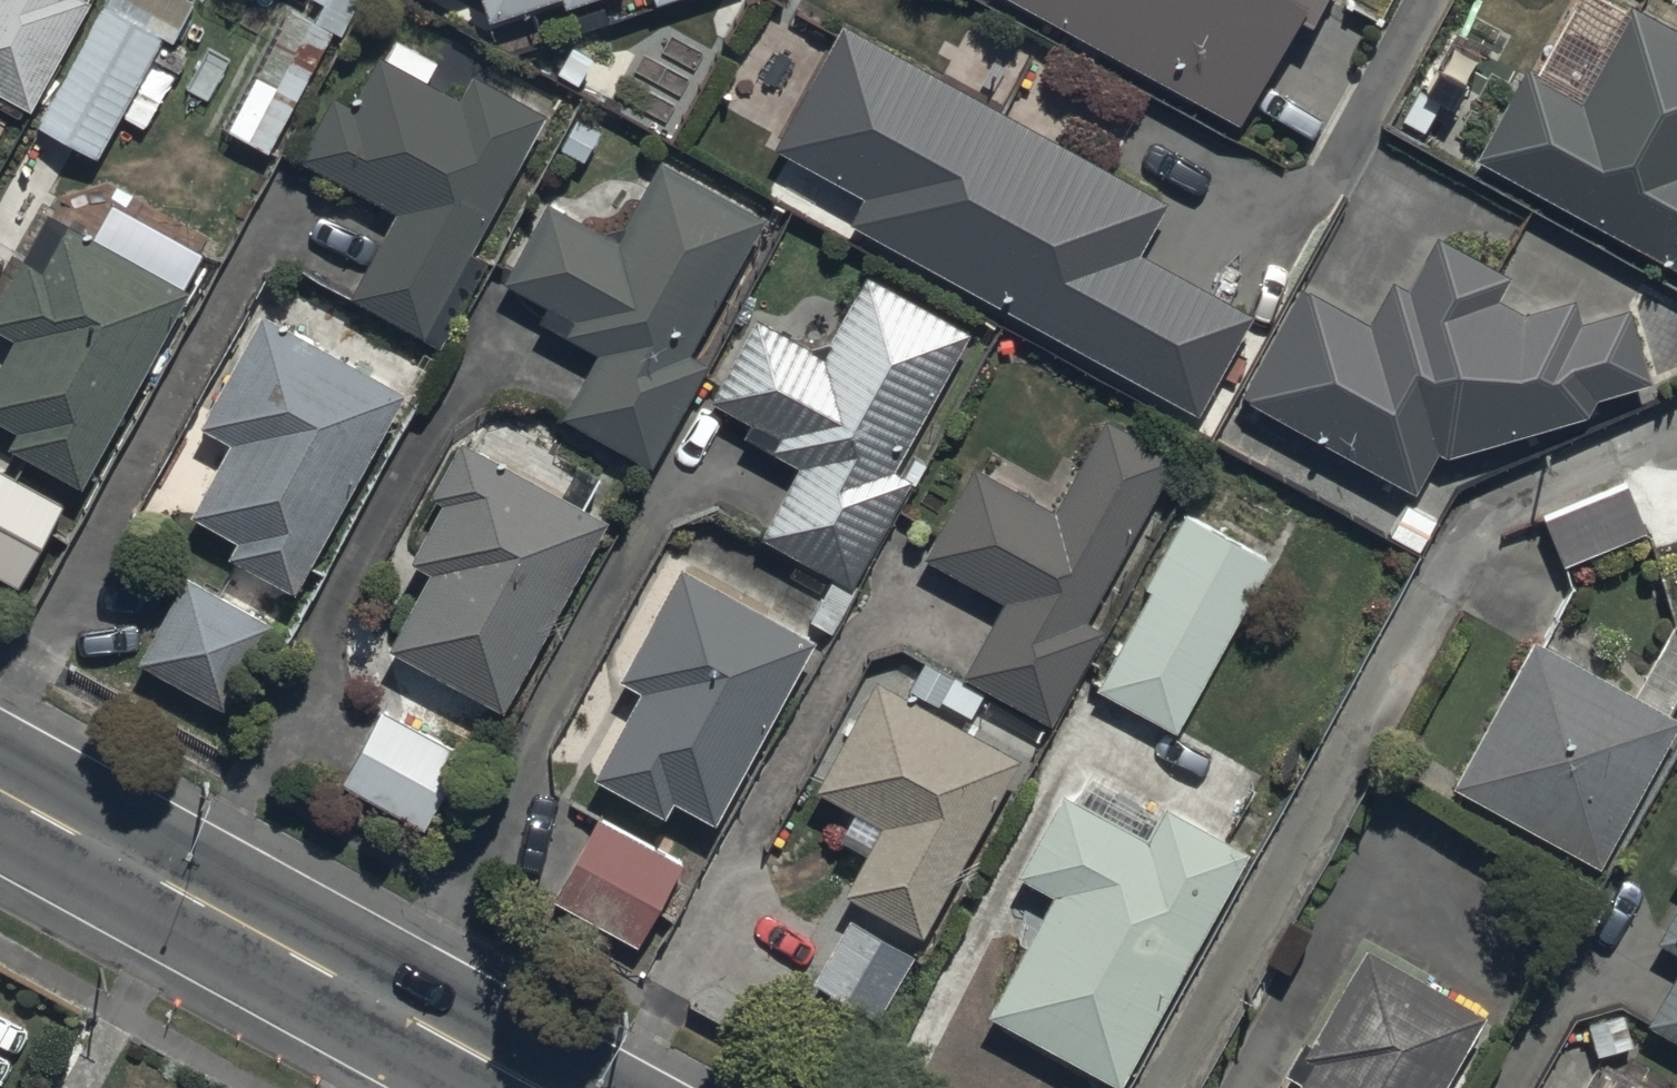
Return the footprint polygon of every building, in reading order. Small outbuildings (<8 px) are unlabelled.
[(20,91),(68,0),(0,0),(0,80),(20,91)] [(103,0),(98,0),(36,115),(95,146),(158,29),(103,0)] [(286,2),(226,123),(271,145),(329,27),(345,35),(363,0),(312,0),(306,12),(286,2)] [(486,20),(542,0),(479,0),(486,20)] [(1236,119),(1300,0),(1015,0),(1236,119)] [(1632,0),(1619,0),(1571,87),(1529,64),(1482,149),(1676,256),(1676,25),(1632,0)] [(840,16),(774,133),(862,182),(845,212),(1197,408),(1253,308),(1136,243),(1163,197),(840,16)] [(383,206),(341,282),(424,328),(546,108),(475,69),(464,89),(365,35),(296,159),(383,206)] [(597,335),(558,409),(651,458),(776,221),(658,160),(619,234),(541,193),(494,281),(597,335)] [(0,351),(0,421),(83,466),(183,281),(46,207),(0,293),(0,314),(16,322),(0,351)] [(1377,328),(1299,290),(1248,395),(1410,473),(1425,443),(1646,382),(1620,289),(1535,312),(1414,254),(1377,328)] [(851,570),(978,330),(860,268),(818,345),(756,313),(714,392),(809,442),(765,525),(851,570)] [(229,423),(179,514),(295,577),(401,382),(256,304),(200,408),(229,423)] [(974,460),(927,550),(998,588),(956,667),(1043,713),(1178,462),(1099,420),(1055,503),(974,460)] [(470,441),(371,618),(499,689),(598,511),(470,441)] [(23,572),(63,499),(0,464),(0,560),(23,572)] [(1630,478),(1543,512),(1563,561),(1650,527),(1630,478)] [(1190,514),(1101,681),(1175,720),(1264,553),(1190,514)] [(639,680),(593,762),(704,824),(812,633),(673,555),(611,665),(639,680)] [(189,572),(149,645),(228,688),(268,614),(189,572)] [(1525,633),(1448,775),(1594,854),(1671,712),(1525,633)] [(924,656),(908,687),(939,703),(942,698),(971,714),(985,688),(924,656)] [(1012,751),(870,674),(816,772),(880,807),(840,879),(918,922),(1012,751)] [(381,702),(341,775),(420,818),(460,744),(381,702)] [(1055,881),(984,1009),(1116,1080),(1246,844),(1080,753),(1019,862),(1055,881)] [(599,811),(559,885),(637,927),(677,854),(599,811)] [(1289,1087),(1426,1087),(1475,1004),(1372,945),(1289,1087)] [(1641,1022),(1676,1043),(1676,960),(1641,1022)]
